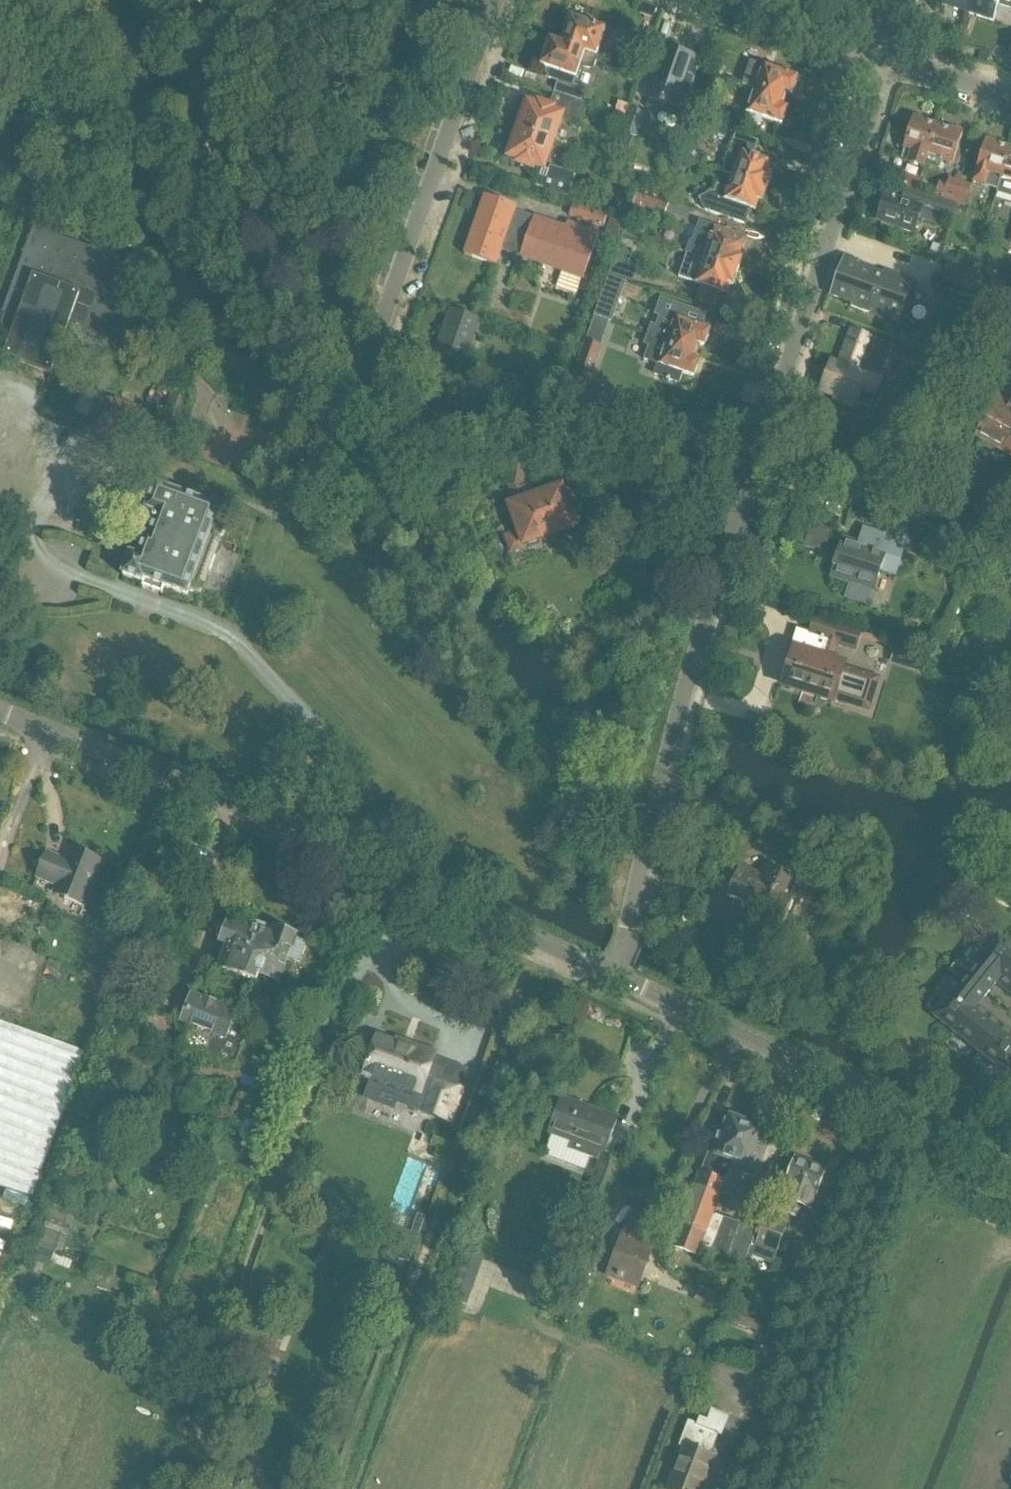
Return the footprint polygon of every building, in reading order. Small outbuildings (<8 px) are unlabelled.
[(942,7),(967,15),(971,0),(944,0),(942,7)] [(967,15),(993,23),(998,8),(1010,12),(1010,0),(971,0),(967,15)] [(561,43),(550,39),(550,40),(596,57),(605,30),(570,18),(561,43)] [(574,86),(580,68),(593,71),(598,57),(596,57),(550,40),(541,66),(552,70),(549,79),(557,82),(554,93),(564,97),(565,96),(582,101),(586,90),(574,86)] [(669,51),(651,103),(682,114),(700,62),(691,59),(693,52),(681,48),(678,54),(669,51)] [(796,87),(797,84),(797,81),(797,78),(762,67),(754,90),(786,101),(788,94),(791,95),(793,92),(795,90),(796,87)] [(718,77),(709,75),(693,119),(714,127),(721,109),(713,106),(715,100),(710,99),(718,77)] [(785,117),(786,114),(786,112),(786,108),(783,108),(786,101),(754,90),(746,112),(750,114),(748,118),(748,120),(749,123),(758,126),(761,124),(763,119),(781,125),(783,123),(784,120),(785,117)] [(581,103),(582,101),(565,96),(564,97),(561,108),(554,106),(553,109),(538,104),(537,107),(527,104),(518,130),(556,144),(564,118),(582,124),(588,105),(581,103)] [(630,110),(623,134),(638,139),(645,114),(630,110)] [(901,160),(908,163),(908,165),(925,170),(926,165),(938,126),(913,119),(904,148),(905,148),(901,160)] [(938,126),(926,165),(939,169),(942,160),(953,164),(963,134),(938,126)] [(517,164),(535,170),(537,167),(546,170),(556,144),(518,130),(508,158),(518,161),(517,164)] [(758,142),(735,134),(722,173),(767,189),(772,175),(769,173),(772,164),(753,158),(758,142)] [(987,142),(974,183),(997,190),(998,187),(1000,180),(1010,149),(987,142)] [(998,187),(997,190),(996,193),(1010,197),(1010,150),(1010,149),(1000,180),(998,187)] [(546,179),(537,175),(533,186),(568,197),(576,175),(550,167),(546,179)] [(727,189),(717,186),(715,193),(712,192),(697,198),(703,210),(746,225),(750,209),(756,211),(759,201),(763,202),(767,189),(722,173),(722,174),(731,177),(727,189)] [(897,185),(907,188),(917,192),(918,191),(922,177),(917,176),(916,178),(901,173),(897,185)] [(935,197),(934,198),(953,205),(955,206),(956,204),(956,203),(954,202),(960,181),(949,177),(947,185),(940,182),(935,197)] [(960,181),(954,202),(956,203),(956,204),(966,207),(973,185),(960,181)] [(901,204),(886,199),(878,222),(916,235),(921,220),(937,226),(941,216),(951,219),(955,206),(953,205),(934,198),(935,197),(918,191),(917,192),(907,188),(901,204)] [(632,212),(664,223),(671,204),(639,192),(632,212)] [(502,252),(520,258),(519,259),(583,281),(600,233),(567,222),(565,227),(534,216),(534,217),(516,211),(518,207),(486,196),(466,256),(497,267),(502,252)] [(608,214),(574,203),(569,217),(603,229),(608,214)] [(624,222),(611,217),(599,253),(611,258),(624,222)] [(14,331),(4,357),(51,374),(66,334),(102,346),(112,317),(119,299),(125,301),(125,299),(131,282),(124,279),(126,274),(119,272),(121,266),(113,263),(116,256),(90,247),(90,249),(55,236),(57,231),(47,228),(35,223),(0,320),(0,326),(11,330),(14,331)] [(693,242),(698,244),(694,257),(738,272),(743,259),(739,257),(746,239),(700,223),(693,242)] [(688,255),(680,278),(727,294),(730,285),(733,286),(738,272),(694,257),(688,255)] [(608,275),(626,281),(626,282),(633,284),(637,270),(613,262),(608,275)] [(832,295),(853,303),(851,307),(898,324),(913,281),(885,271),(884,276),(844,262),(832,295)] [(985,278),(947,265),(941,283),(979,295),(985,278)] [(608,275),(593,317),(611,324),(626,282),(626,281),(608,275)] [(709,338),(709,335),(709,332),(701,329),(705,316),(660,300),(655,315),(660,316),(655,331),(650,329),(647,336),(698,353),(701,346),(703,347),(705,345),(707,343),(708,340),(709,338)] [(451,311),(436,354),(465,364),(480,321),(451,311)] [(1010,356),(1010,327),(999,349),(1010,356)] [(840,365),(833,362),(821,394),(856,407),(857,404),(870,409),(894,346),(853,331),(840,365)] [(698,369),(698,366),(699,364),(698,361),(696,360),(697,357),(698,353),(647,336),(644,345),(649,347),(644,360),(658,365),(654,375),(668,380),(672,369),(693,376),(695,374),(697,372),(698,369)] [(904,337),(899,349),(942,366),(946,354),(904,337)] [(585,341),(572,380),(589,386),(602,347),(585,341)] [(974,437),(1003,454),(1010,458),(1010,377),(1001,394),(996,391),(987,410),(982,419),(984,420),(981,424),(974,437)] [(188,402),(171,396),(161,421),(178,428),(188,402)] [(144,411),(115,400),(106,425),(135,435),(144,411)] [(505,504),(516,535),(507,538),(512,551),(522,548),(521,546),(574,527),(561,489),(534,498),(532,492),(530,486),(523,488),(522,485),(525,462),(511,460),(508,486),(513,501),(505,504)] [(123,577),(143,584),(144,581),(188,597),(190,591),(201,595),(230,516),(154,488),(153,492),(131,484),(124,504),(145,512),(136,536),(142,538),(136,554),(135,557),(131,556),(124,575),(123,577)] [(831,529),(809,524),(804,549),(825,554),(831,529)] [(843,540),(832,578),(851,584),(846,599),(867,605),(872,590),(874,591),(880,570),(896,575),(911,529),(902,526),(898,540),(868,530),(866,539),(862,538),(859,545),(843,540)] [(854,652),(859,634),(816,620),(812,633),(797,628),(790,649),(794,650),(783,686),(869,713),(880,678),(842,666),(844,661),(835,659),(839,647),(854,652)] [(37,878),(57,886),(54,894),(85,906),(102,862),(72,850),(66,864),(59,861),(60,859),(47,853),(37,878)] [(727,895),(755,908),(750,917),(779,930),(793,900),(785,896),(793,879),(763,864),(759,874),(741,866),(727,895)] [(217,970),(258,985),(257,988),(275,995),(288,959),(300,963),(307,943),(298,939),(250,921),(248,925),(245,924),(242,931),(228,926),(228,927),(221,927),(217,932),(217,938),(222,943),(221,944),(226,946),(217,970)] [(917,1034),(997,1079),(1010,1053),(949,1018),(965,990),(1010,1017),(1010,966),(1006,976),(963,952),(947,980),(925,968),(918,981),(940,993),(917,1034)] [(180,1056),(196,1063),(199,1055),(235,1069),(249,1031),(233,1025),(238,1012),(191,994),(180,1023),(185,1025),(182,1032),(177,1044),(182,1045),(181,1048),(183,1049),(180,1056)] [(33,1198),(85,1052),(0,1022),(0,1186),(33,1198)] [(407,1101),(423,1107),(421,1113),(449,1123),(461,1090),(434,1080),(432,1084),(425,1082),(435,1053),(397,1039),(396,1044),(378,1038),(364,1076),(410,1092),(407,1101)] [(600,1154),(601,1155),(614,1120),(564,1101),(551,1136),(570,1143),(568,1150),(598,1161),(600,1154)] [(709,1260),(725,1219),(714,1215),(715,1212),(713,1211),(724,1182),(746,1124),(728,1117),(722,1132),(717,1130),(709,1153),(710,1153),(702,1174),(700,1173),(671,1247),(681,1251),(709,1260)] [(746,1124),(724,1182),(713,1211),(715,1212),(721,1196),(721,1195),(734,1199),(743,1175),(753,1179),(765,1148),(761,1147),(767,1132),(764,1131),(746,1124)] [(601,1155),(581,1209),(605,1218),(625,1163),(601,1155)] [(785,1182),(783,1187),(779,1199),(811,1211),(815,1199),(826,1169),(794,1157),(793,1159),(786,1157),(778,1179),(785,1182)] [(57,1192),(37,1249),(63,1257),(81,1199),(57,1192)] [(624,1232),(623,1232),(606,1278),(637,1289),(653,1245),(636,1239),(644,1218),(631,1213),(624,1232)] [(756,1234),(748,1255),(773,1264),(787,1226),(765,1218),(759,1235),(756,1234)] [(725,1219),(709,1260),(736,1268),(739,1270),(755,1230),(725,1219)] [(669,1252),(664,1265),(671,1273),(674,1274),(681,1257),(669,1252)] [(465,1255),(450,1299),(467,1305),(483,1261),(465,1255)] [(679,1446),(682,1448),(666,1488),(704,1488),(716,1457),(711,1455),(719,1433),(724,1435),(731,1418),(717,1413),(714,1420),(703,1416),(699,1426),(688,1421),(679,1446)]
